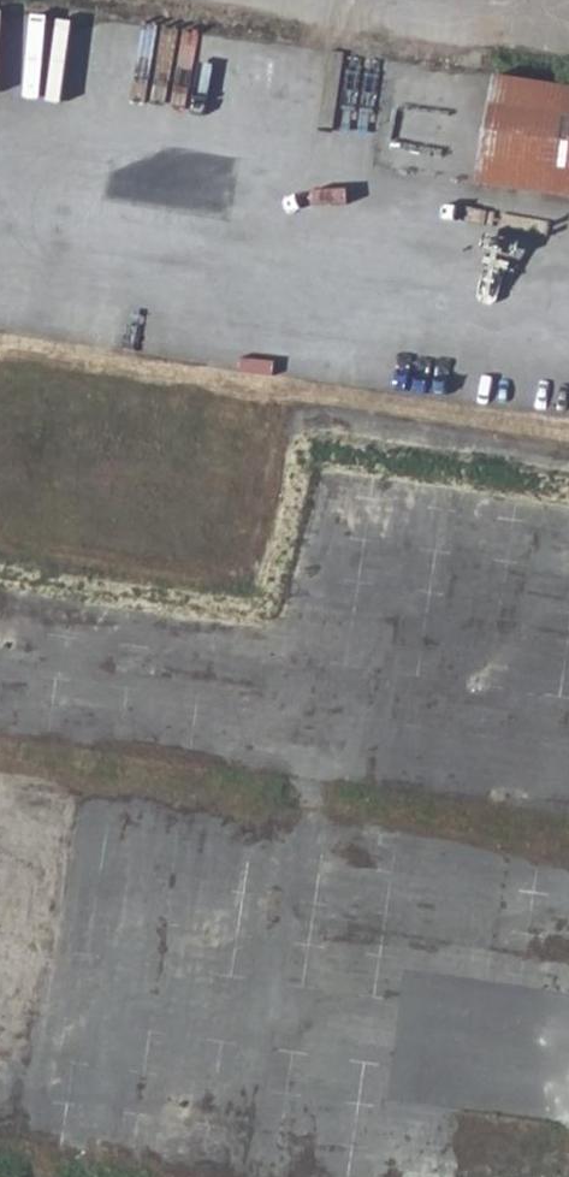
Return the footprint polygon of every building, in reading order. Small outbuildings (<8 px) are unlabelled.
[(489,192),(556,201),(568,114),(568,93),(506,84),(489,192)] [(568,203),(568,114),(556,201),(568,203)] [(521,876),(510,949),(564,957),(565,945),(568,945),(568,883),(521,876)] [(477,1117),(469,1176),(568,1176),(568,1131),(477,1117)]
